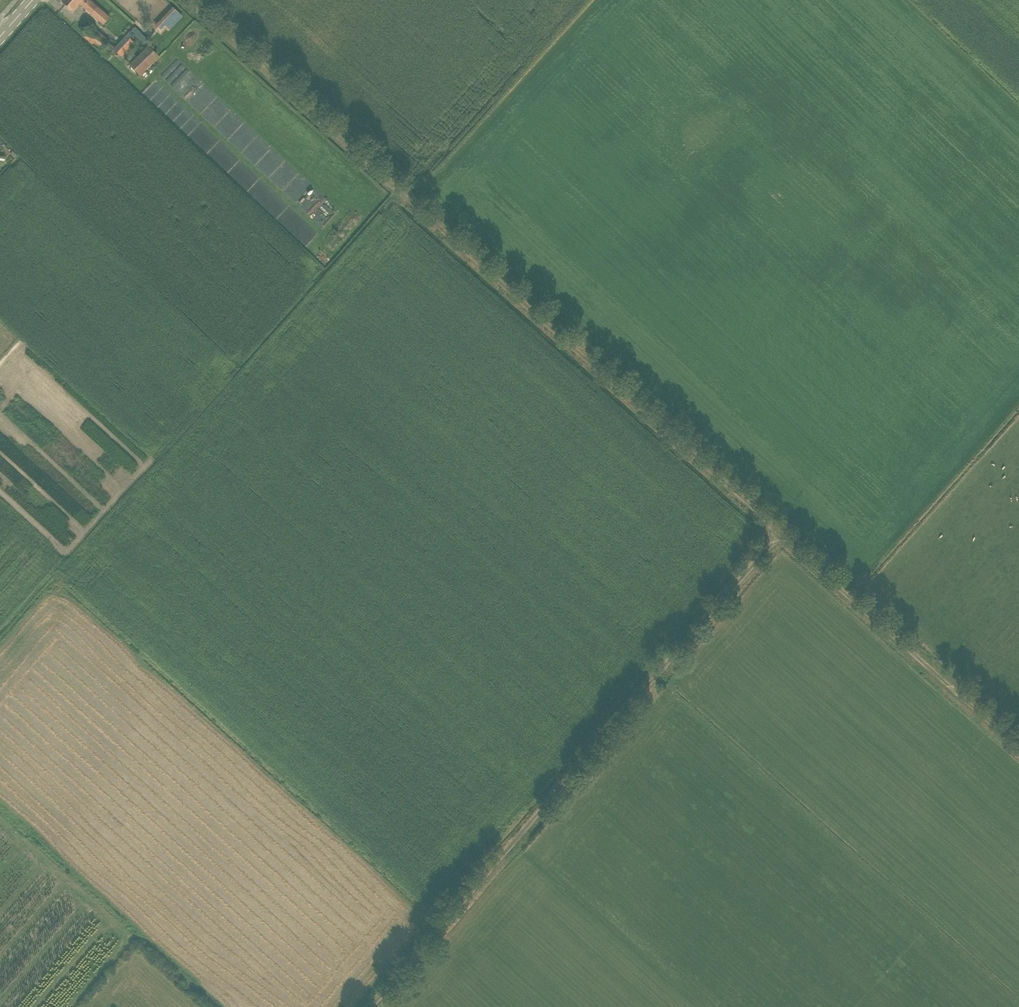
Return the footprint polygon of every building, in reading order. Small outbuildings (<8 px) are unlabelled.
[(73,12),(80,4),(91,14),(98,6),(91,0),(64,0),(62,2),(73,12)] [(174,8),(166,17),(174,25),(182,16),(174,8)] [(110,41),(92,25),(83,35),(101,51),(101,52),(107,57),(113,50),(123,59),(133,48),(140,41),(143,44),(147,47),(151,42),(147,39),(134,26),(117,47),(116,47),(110,42),(110,41)] [(142,74),(154,62),(159,57),(148,46),(137,56),(131,63),(129,65),(140,76),(142,74)] [(324,201),(325,200),(300,177),(294,184),(298,187),(295,190),(307,201),(301,207),(321,225),(334,211),(324,201)]
